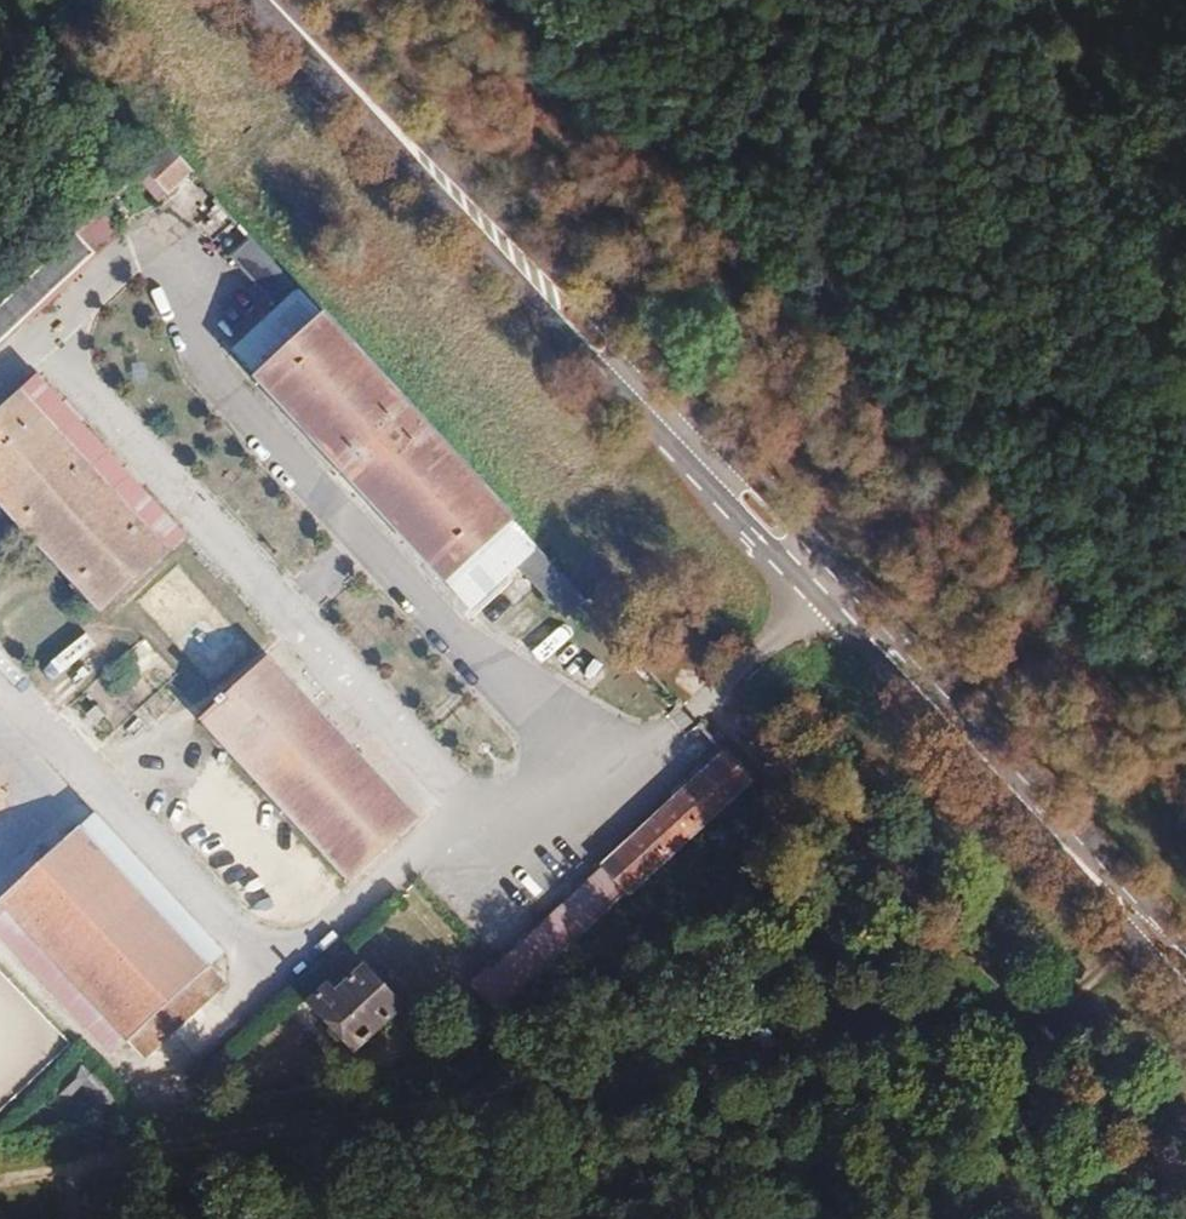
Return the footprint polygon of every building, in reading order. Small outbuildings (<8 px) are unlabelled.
[(186,185),(161,158),(0,313),(0,363),(186,185)] [(249,250),(195,193),(164,223),(219,280),(249,250)] [(536,544),(292,290),(232,357),(470,613),(536,544)] [(0,414),(0,501),(95,600),(161,537),(22,393),(0,414)] [(566,622),(588,605),(545,553),(524,570),(566,622)] [(84,642),(48,678),(59,689),(95,652),(84,642)] [(268,658),(202,721),(340,866),(406,803),(268,658)] [(479,1005),(505,1031),(762,783),(737,757),(479,1005)] [(92,822),(4,906),(142,1051),(230,967),(92,822)] [(367,1037),(411,995),(377,960),(356,981),(347,973),(325,994),(367,1037)]
